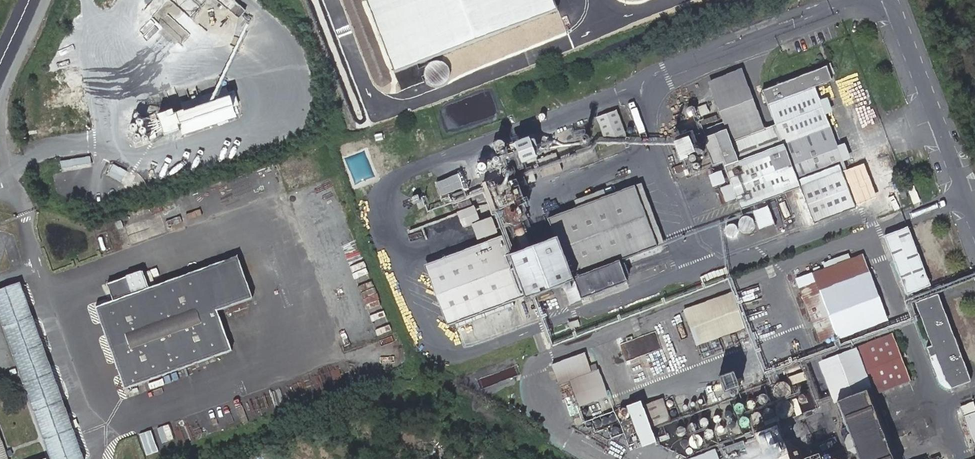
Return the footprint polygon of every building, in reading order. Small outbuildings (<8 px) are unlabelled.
[(549,0),(361,0),(390,76),(554,14),(549,0)] [(421,86),(419,81),(422,80),(423,83),(426,87),(430,90),(436,91),(442,89),(447,85),(448,79),(448,74),(445,69),(441,66),(435,65),(428,67),(425,69),(416,72),(415,68),(392,77),(398,94),(421,86)] [(782,143),(796,179),(838,163),(841,169),(846,167),(815,86),(832,80),(827,65),(762,90),(774,123),(782,143)] [(765,127),(742,68),(708,81),(727,129),(731,139),(765,127)] [(175,108),(159,113),(166,134),(181,129),(183,134),(237,116),(234,106),(239,104),(236,95),(233,96),(232,94),(187,109),(186,108),(179,111),(180,113),(177,114),(175,108)] [(628,141),(616,110),(595,118),(607,149),(628,141)] [(765,127),(731,139),(739,160),(782,143),(774,123),(765,127)] [(739,160),(727,129),(702,138),(712,166),(723,162),(724,165),(739,160)] [(691,135),(677,140),(684,159),(699,154),(691,135)] [(521,167),(544,158),(536,137),(509,148),(510,150),(511,150),(516,162),(518,161),(521,167)] [(799,186),(782,143),(739,160),(724,165),(740,208),(799,186)] [(91,156),(61,161),(63,171),(92,166),(91,156)] [(127,171),(114,163),(108,175),(121,182),(127,171)] [(838,163),(796,179),(799,186),(813,226),(855,210),(841,169),(838,163)] [(136,175),(127,171),(121,182),(128,189),(136,175)] [(459,174),(437,182),(443,197),(465,189),(459,174)] [(503,235),(424,265),(448,324),(528,294),(529,297),(576,279),(583,297),(629,280),(620,259),(657,245),(636,185),(550,217),(558,238),(511,255),(503,235)] [(459,210),(463,224),(490,217),(486,203),(459,210)] [(773,226),(767,208),(753,214),(759,231),(773,226)] [(493,216),(473,224),(479,240),(499,232),(493,216)] [(755,222),(753,220),(750,219),(748,219),(745,219),(743,220),(741,222),(740,224),(739,227),(740,230),(741,232),(743,234),(746,235),(749,235),(751,234),(754,233),(755,230),(756,228),(756,225),(755,222)] [(908,229),(885,238),(907,297),(930,288),(908,229)] [(749,249),(735,254),(741,267),(754,262),(749,249)] [(238,255),(203,268),(218,310),(253,297),(238,255)] [(863,256),(813,274),(817,284),(837,337),(838,341),(888,323),(863,256)] [(150,287),(144,270),(108,283),(114,300),(96,307),(125,388),(233,350),(218,310),(203,268),(150,287)] [(47,444),(52,458),(84,458),(31,315),(21,283),(0,290),(0,315),(47,444)] [(837,337),(817,284),(800,290),(821,343),(837,337)] [(731,293),(683,310),(696,346),(744,328),(731,293)] [(939,296),(915,305),(931,349),(927,350),(930,360),(937,358),(946,384),(953,391),(972,384),(939,296)] [(893,334),(856,348),(874,397),(911,383),(893,334)] [(857,351),(819,364),(835,409),(839,408),(869,396),(873,396),(857,351)] [(585,352),(552,364),(559,383),(570,379),(592,371),(585,352)] [(592,371),(570,379),(579,406),(608,396),(599,369),(592,371)] [(742,373),(721,380),(727,396),(748,389),(742,373)] [(670,381),(660,383),(663,391),(672,387),(670,381)] [(839,408),(859,458),(893,458),(869,396),(839,408)] [(808,398),(807,398),(805,399),(804,400),(803,402),(803,404),(804,406),(805,407),(806,408),(810,407),(811,407),(812,404),(812,401),(810,399),(808,398)] [(671,421),(663,400),(642,408),(650,429),(671,421)] [(763,400),(762,400),(760,401),(759,402),(759,405),(759,407),(760,409),(762,409),(763,410),(765,410),(766,409),(768,408),(768,406),(769,405),(768,403),(768,402),(765,400),(763,400)] [(799,404),(796,403),(795,403),(793,404),(792,405),(791,406),(791,408),(792,410),(793,411),(794,412),(797,413),(799,412),(801,410),(801,406),(800,405),(799,404)] [(750,404),(749,405),(748,407),(747,408),(747,410),(748,411),(749,413),(750,413),(751,414),(753,414),(755,413),(756,412),(757,411),(757,409),(757,407),(756,406),(755,405),(753,404),(752,404),(750,404)] [(641,405),(627,410),(642,452),(656,447),(650,429),(642,408),(641,405)] [(740,408),(738,408),(737,409),(736,410),(735,412),(735,413),(735,415),(736,417),(737,417),(739,418),(740,418),(742,418),(743,417),(744,415),(745,414),(745,412),(744,410),(742,408),(740,408)] [(810,419),(813,420),(815,420),(816,419),(817,418),(818,416),(818,415),(818,413),(817,412),(814,410),(811,411),(809,412),(809,413),(808,415),(809,418),(810,419)] [(771,415),(770,414),(768,414),(767,415),(765,416),(764,417),(764,419),(764,420),(765,422),(766,423),(767,424),(769,424),(770,424),(772,423),(773,422),(774,420),(774,419),(773,417),(773,416),(771,415)] [(800,424),(801,424),(803,423),(804,422),(805,421),(806,420),(806,418),(805,416),(803,414),(800,414),(797,416),(796,417),(796,419),(796,420),(797,422),(798,423),(800,424)] [(759,418),(758,418),(756,418),(754,419),(753,420),(753,422),(753,423),(753,425),(754,426),(755,427),(757,428),(758,428),(760,427),(761,426),(762,425),(763,423),(762,422),(762,420),(761,419),(759,418)] [(789,418),(787,419),(786,420),(785,421),(784,422),(784,424),(784,425),(785,427),(786,427),(788,428),(789,428),(791,428),(792,427),(793,425),(794,424),(793,422),(793,421),(790,419),(789,418)] [(705,421),(703,422),(702,422),(701,424),(700,425),(700,427),(700,428),(701,430),(703,431),(704,431),(706,431),(707,430),(708,429),(709,428),(710,427),(710,425),(709,423),(708,422),(706,422),(705,421)] [(746,422),(744,422),(743,423),(741,423),(740,425),(740,426),(740,428),(740,429),(741,431),(743,432),(744,432),(746,432),(747,431),(749,430),(749,429),(750,427),(749,426),(749,424),(748,423),(746,422)] [(776,423),(774,424),(773,426),(773,427),(773,429),(774,431),(775,432),(777,432),(778,432),(780,431),(781,430),(782,429),(782,428),(781,425),(778,423),(776,423)] [(731,427),(729,428),(728,428),(726,429),(726,430),(725,432),(726,434),(726,435),(727,436),(729,437),(732,437),(734,435),(735,432),(734,430),(732,428),(731,427)] [(0,433),(0,458),(10,458),(0,433)] [(710,435),(709,434),(707,435),(706,436),(705,437),(704,439),(704,440),(705,442),(706,443),(707,444),(709,444),(710,444),(712,443),(713,442),(714,441),(714,439),(714,438),(713,436),(712,435),(710,435)] [(757,446),(762,458),(788,458),(780,437),(757,446)] [(701,440),(699,438),(697,438),(694,438),(692,439),(691,441),(690,443),(689,445),(690,447),(691,449),(693,450),(695,451),(697,452),(699,451),(701,450),(702,448),(703,446),(703,444),(703,441),(701,440)]
